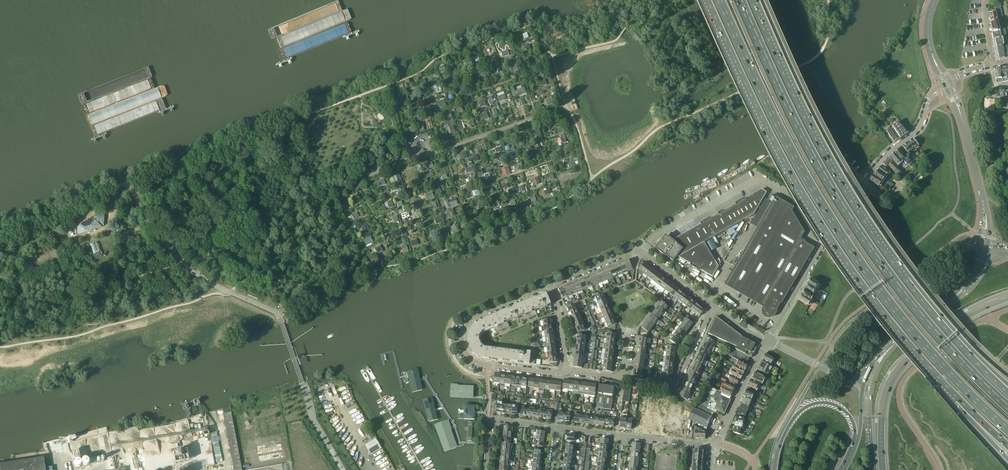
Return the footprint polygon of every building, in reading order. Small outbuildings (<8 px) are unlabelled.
[(712,18),(713,18),(729,10),(730,9),(731,8),(730,7),(730,6),(729,6),(727,6),(711,13),(710,13),(710,14),(710,15),(710,16),(710,17),(711,17),(712,18)] [(997,19),(997,16),(996,14),(996,13),(994,13),(993,11),(989,12),(990,14),(989,14),(991,23),(998,21),(997,19)] [(999,27),(998,24),(998,21),(991,23),(990,23),(992,33),(993,37),(994,40),(995,40),(1002,39),(1001,37),(1001,35),(1000,32),(1000,29),(999,27)] [(1005,59),(1003,45),(1004,45),(1003,41),(1005,41),(1005,40),(1006,40),(1006,39),(1007,39),(1006,36),(1001,37),(1002,39),(995,40),(999,61),(1005,59)] [(757,54),(758,53),(783,43),(785,42),(785,41),(786,41),(786,40),(786,39),(785,38),(784,37),(783,37),(755,49),(755,50),(754,51),(754,52),(754,53),(755,54),(756,54),(757,54)] [(733,64),(734,64),(751,56),(752,56),(752,54),(752,53),(751,52),(750,52),(749,52),(732,59),(731,60),(731,61),(731,62),(731,63),(732,64),(733,64)] [(492,67),(495,73),(501,71),(499,64),(492,67)] [(1000,69),(1003,83),(1007,82),(1007,67),(1000,69)] [(1000,69),(994,70),(994,72),(997,84),(1003,83),(1000,69)] [(777,100),(778,100),(803,89),(805,88),(806,87),(806,86),(806,85),(805,85),(805,84),(804,84),(803,84),(802,84),(776,96),(775,96),(775,97),(775,98),(775,99),(776,100),(777,100)] [(1000,91),(1001,109),(1007,109),(1007,92),(1000,91)] [(756,111),(765,107),(772,103),(773,102),(773,101),(773,100),(772,99),(771,99),(770,99),(754,106),(753,107),(752,108),(753,109),(753,110),(755,111),(756,111)] [(908,133),(901,126),(898,122),(892,126),(900,138),(908,133)] [(900,138),(892,126),(887,130),(889,134),(890,136),(890,137),(891,138),(892,138),(894,142),(900,138)] [(913,139),(902,146),(907,153),(918,146),(913,139)] [(908,159),(905,156),(904,157),(897,149),(889,156),(896,164),(900,162),(901,163),(904,161),(906,164),(909,161),(908,160),(909,160),(911,162),(913,160),(910,156),(908,158),(908,159)] [(919,156),(911,162),(914,167),(918,164),(923,161),(919,156)] [(888,157),(882,164),(885,167),(888,165),(894,172),(899,168),(888,157)] [(881,166),(877,171),(885,177),(886,177),(887,177),(885,176),(888,172),(881,166)] [(899,168),(894,172),(899,177),(904,173),(899,168)] [(405,193),(397,170),(391,173),(399,195),(405,193)] [(877,171),(873,175),(881,181),(883,182),(883,181),(882,180),(885,177),(877,171)] [(869,180),(870,181),(878,186),(881,181),(873,175),(869,180)] [(346,188),(334,192),(336,197),(342,195),(341,193),(347,191),(346,188)] [(754,214),(767,193),(761,190),(745,199),(754,214)] [(774,315),(813,248),(799,240),(803,233),(791,211),(793,208),(771,196),(768,201),(773,204),(736,267),(735,266),(735,267),(736,267),(725,285),(764,307),(763,309),(763,310),(762,311),(762,312),(762,313),(763,313),(763,314),(763,315),(764,316),(765,316),(765,317),(766,318),(768,318),(769,318),(770,318),(771,318),(772,317),(773,316),(774,316),(774,315)] [(754,214),(745,199),(745,198),(735,203),(736,204),(730,208),(739,223),(746,219),(754,214)] [(718,213),(719,214),(728,229),(739,223),(730,208),(724,211),(723,210),(718,213)] [(78,226),(77,234),(90,232),(102,227),(98,224),(100,223),(104,226),(104,214),(102,214),(93,217),(95,219),(93,220),(91,218),(85,221),(78,226)] [(719,214),(711,219),(720,234),(728,229),(719,214)] [(701,223),(701,224),(710,239),(720,234),(711,219),(710,218),(701,223)] [(666,256),(673,261),(677,256),(680,258),(705,243),(710,239),(701,224),(672,241),(666,236),(662,241),(661,240),(658,243),(659,244),(656,249),(666,256),(666,257),(666,256)] [(97,242),(90,245),(94,254),(101,251),(97,242)] [(705,243),(680,258),(691,264),(690,265),(700,271),(700,270),(713,277),(718,267),(705,243)] [(377,256),(382,252),(379,247),(373,250),(377,256)] [(629,259),(624,262),(628,272),(633,269),(632,267),(634,267),(634,261),(632,261),(630,261),(629,259)] [(624,262),(618,264),(619,265),(623,274),(628,272),(624,262)] [(649,266),(645,262),(643,264),(642,263),(639,262),(638,268),(639,269),(639,270),(643,273),(649,266)] [(619,265),(614,267),(618,276),(623,274),(619,265)] [(649,266),(643,273),(648,277),(653,270),(654,269),(649,266)] [(614,267),(609,269),(613,278),(618,276),(614,267)] [(609,268),(604,270),(608,280),(613,278),(609,269),(609,268)] [(604,270),(598,272),(599,273),(603,282),(608,280),(604,270)] [(657,273),(653,270),(648,277),(652,280),(657,273)] [(599,273),(594,275),(598,284),(603,282),(599,273)] [(661,277),(661,276),(657,273),(652,280),(656,283),(661,277)] [(594,275),(589,277),(593,286),(598,284),(594,275)] [(666,279),(662,275),(661,276),(661,277),(656,283),(661,287),(666,279)] [(589,276),(583,278),(588,288),(593,286),(589,277),(589,276)] [(583,278),(578,280),(579,282),(579,281),(583,290),(588,288),(583,278)] [(811,278),(808,283),(816,287),(819,282),(811,278)] [(671,282),(666,279),(661,287),(665,290),(670,283),(671,282)] [(579,282),(574,284),(578,292),(583,290),(579,281),(579,282)] [(674,286),(670,283),(665,290),(669,293),(674,286)] [(808,283),(805,288),(813,293),(816,287),(808,283)] [(569,284),(563,287),(568,297),(573,294),(569,286),(569,284)] [(574,284),(569,286),(573,294),(578,292),(574,284)] [(679,290),(674,286),(669,293),(674,297),(679,290)] [(563,287),(558,289),(562,299),(568,297),(563,287)] [(660,296),(663,293),(658,289),(655,295),(659,298),(660,296)] [(684,292),(679,289),(679,290),(674,297),(678,300),(684,292)] [(813,296),(803,290),(801,295),(810,301),(813,302),(814,300),(813,299),(814,297),(813,296)] [(688,296),(684,292),(678,300),(682,303),(687,296),(688,297),(688,296)] [(541,297),(537,299),(536,298),(525,303),(531,318),(534,317),(533,316),(537,314),(535,310),(547,305),(548,306),(551,304),(547,294),(541,296),(541,297)] [(603,294),(595,297),(598,302),(605,299),(603,294)] [(801,295),(798,299),(808,305),(810,301),(801,295)] [(692,300),(688,297),(687,296),(682,303),(687,306),(692,300)] [(605,299),(598,302),(600,307),(607,304),(605,299)] [(696,303),(692,300),(687,306),(691,310),(696,303)] [(662,301),(658,306),(665,311),(668,306),(662,301)] [(701,305),(696,302),(696,303),(691,310),(695,313),(701,305)] [(513,309),(510,311),(509,310),(508,310),(497,315),(503,330),(506,328),(505,327),(509,326),(507,321),(522,315),(524,320),(528,318),(528,319),(531,318),(525,303),(513,308),(513,309)] [(578,303),(575,304),(567,307),(569,312),(577,309),(579,308),(577,303),(578,303)] [(607,304),(600,307),(602,312),(610,309),(607,304)] [(705,309),(701,305),(695,313),(700,316),(705,309)] [(658,306),(655,310),(662,315),(665,311),(658,306)] [(579,314),(577,309),(569,312),(571,317),(579,314)] [(610,309),(602,312),(604,317),(612,314),(610,309)] [(655,310),(652,314),(658,319),(662,315),(655,310)] [(579,314),(571,317),(573,322),(581,319),(579,314)] [(612,314),(604,317),(606,322),(614,319),(612,314)] [(652,314),(648,319),(655,324),(658,319),(652,314)] [(485,321),(482,322),(481,321),(479,322),(477,324),(476,323),(470,331),(471,332),(470,334),(469,338),(470,341),(468,342),(472,351),(474,351),(475,353),(478,356),(481,356),(481,358),(483,358),(485,347),(481,345),(479,340),(480,336),(483,331),(494,327),(496,331),(500,330),(500,331),(503,330),(497,315),(485,319),(485,320),(485,321)] [(743,338),(716,317),(708,334),(733,346),(732,348),(738,350),(743,338)] [(614,319),(606,322),(608,328),(609,327),(609,329),(615,329),(616,326),(615,325),(617,324),(615,318),(614,319)] [(693,323),(686,318),(683,323),(689,328),(693,323)] [(573,322),(575,327),(576,327),(583,324),(581,319),(573,322)] [(648,319),(645,323),(652,328),(655,324),(648,319)] [(644,322),(641,327),(642,328),(641,330),(641,333),(647,333),(648,332),(648,333),(652,328),(645,323),(644,322)] [(689,328),(683,323),(679,327),(686,332),(689,328)] [(583,324),(576,327),(575,327),(574,328),(577,333),(585,329),(583,324)] [(686,332),(679,327),(676,331),(683,336),(686,332)] [(683,336),(676,331),(673,336),(680,341),(683,336)] [(680,341),(673,336),(669,340),(677,346),(681,341),(680,341)] [(707,337),(704,342),(712,346),(714,341),(707,337)] [(755,344),(743,338),(738,350),(750,357),(752,358),(755,351),(754,350),(755,348),(756,348),(757,348),(754,346),(755,344)] [(704,342),(702,347),(710,351),(712,346),(704,342)] [(527,353),(514,351),(515,347),(510,347),(510,346),(506,345),(505,346),(501,345),(501,349),(485,347),(483,358),(490,359),(490,358),(496,359),(518,362),(519,361),(523,361),(524,362),(524,363),(530,364),(531,352),(528,352),(527,353)] [(702,347),(700,352),(707,356),(710,351),(702,347)] [(750,357),(738,350),(732,348),(728,355),(732,357),(746,365),(750,357)] [(700,352),(697,357),(705,360),(707,356),(700,352)] [(764,355),(764,356),(764,357),(762,360),(770,364),(773,358),(765,354),(765,355),(764,355)] [(557,357),(548,358),(549,364),(550,363),(550,365),(556,367),(557,364),(556,362),(557,362),(557,357)] [(697,357),(695,362),(703,365),(705,360),(697,357)] [(746,365),(732,357),(730,360),(736,363),(735,365),(745,371),(748,365),(746,365)] [(757,369),(767,374),(771,367),(761,361),(757,369)] [(695,362),(693,367),(701,370),(703,365),(695,362)] [(745,371),(735,365),(733,365),(733,366),(734,367),(733,370),(743,375),(745,371)] [(693,367),(691,372),(698,375),(701,370),(693,367)] [(743,375),(733,370),(731,369),(730,370),(732,371),(730,374),(740,380),(743,375)] [(691,372),(688,377),(696,380),(698,375),(691,372)] [(751,379),(762,384),(765,378),(755,372),(751,379)] [(501,375),(495,374),(495,375),(493,375),(490,376),(492,382),(494,382),(494,383),(499,383),(501,375)] [(737,384),(738,383),(739,383),(739,382),(739,381),(739,380),(731,376),(729,380),(730,381),(729,383),(735,386),(736,384),(737,384)] [(688,377),(686,382),(694,385),(696,380),(688,377)] [(747,388),(749,389),(749,387),(757,391),(760,384),(751,380),(747,388)] [(686,382),(684,386),(691,390),(694,385),(686,382)] [(733,392),(735,388),(724,383),(723,384),(724,385),(723,387),(733,392)] [(614,387),(599,385),(596,408),(611,410),(614,387)] [(684,386),(681,391),(689,395),(691,390),(684,386)] [(725,414),(731,400),(730,400),(731,397),(720,392),(709,387),(700,405),(698,410),(712,417),(714,412),(715,413),(716,412),(717,410),(725,414)] [(733,392),(723,387),(722,390),(720,390),(720,392),(731,397),(733,392)] [(751,400),(754,394),(746,390),(743,396),(751,400)] [(681,391),(679,396),(687,400),(689,395),(681,391)] [(744,398),(742,404),(749,406),(751,401),(744,398)] [(499,402),(497,402),(497,404),(495,404),(494,411),(496,411),(496,412),(501,412),(502,404),(503,401),(499,401),(499,402)] [(563,421),(565,412),(562,412),(562,407),(559,407),(560,403),(555,402),(554,410),(558,411),(557,420),(563,421)] [(707,428),(712,417),(698,410),(693,408),(689,406),(689,411),(691,412),(688,419),(693,421),(707,428)] [(569,421),(570,414),(572,414),(572,413),(573,410),(571,409),(571,411),(568,411),(568,413),(565,412),(563,421),(569,421)] [(231,412),(223,414),(234,469),(242,469),(231,412)] [(700,428),(697,428),(697,427),(693,425),(692,438),(695,438),(703,439),(705,439),(705,438),(706,431),(700,431),(700,428)] [(373,437),(366,427),(362,429),(369,439),(373,437)] [(740,432),(741,428),(734,427),(733,429),(734,430),(733,432),(734,433),(740,434),(744,436),(745,434),(740,432)] [(371,455),(381,448),(375,439),(365,445),(371,455)] [(73,460),(80,459),(78,452),(71,453),(73,460)] [(0,464),(0,469),(46,469),(45,468),(45,467),(44,458),(44,457),(36,459),(32,459),(32,458),(19,460),(19,461),(0,464)] [(73,462),(75,469),(77,469),(95,463),(94,459),(88,461),(87,459),(73,462)]
